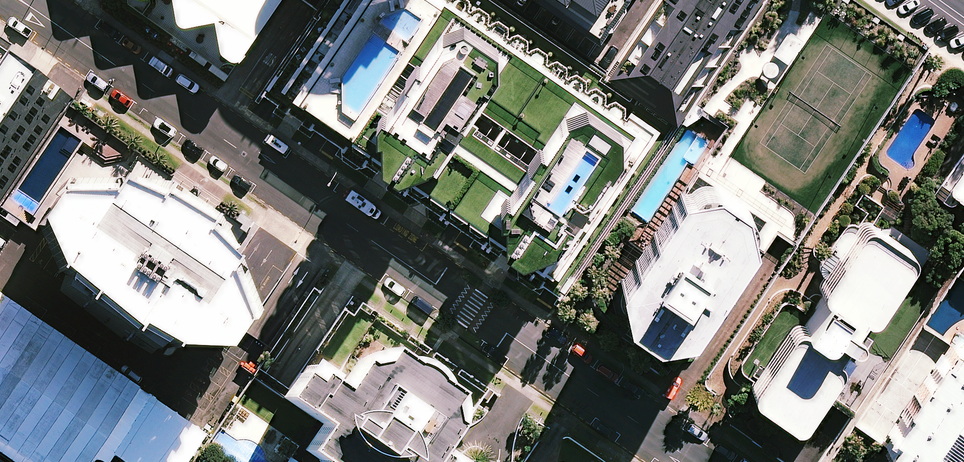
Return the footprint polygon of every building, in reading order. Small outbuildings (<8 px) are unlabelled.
[(244,56),(282,0),(176,0),(179,20),(182,23),(185,25),(190,25),(217,19),(223,50),(225,53),(234,58),(240,59),(244,56)] [(490,0),(329,0),(268,88),(560,288),(673,125),(603,77),(490,0)] [(601,40),(628,0),(541,0),(601,40)] [(603,77),(673,125),(765,0),(656,0),(603,77)] [(72,100),(59,91),(46,83),(30,72),(4,55),(0,52),(0,207),(72,100)] [(935,190),(948,198),(950,199),(953,199),(957,194),(963,199),(963,149),(935,190)] [(685,188),(624,278),(631,314),(660,333),(698,326),(757,240),(752,208),(720,184),(685,188)] [(163,199),(63,194),(38,233),(60,279),(135,340),(137,336),(172,356),(221,358),(248,322),(238,299),(208,230),(163,199)] [(797,412),(803,413),(807,411),(844,357),(845,350),(841,344),(851,330),(857,334),(861,333),(865,330),(866,326),(865,321),(859,317),(868,304),(874,306),(880,304),(915,250),(917,244),(914,239),(877,214),(871,212),(865,215),(827,272),(825,280),(829,286),(810,314),(803,313),(797,316),(756,377),(756,383),(758,386),(797,412)] [(0,308),(0,450),(18,461),(87,461),(96,448),(117,461),(185,461),(201,439),(0,308)] [(959,348),(950,361),(944,357),(928,381),(925,378),(906,405),(910,408),(893,432),(897,435),(889,447),(900,454),(905,458),(903,461),(963,461),(963,352),(959,348)] [(459,461),(439,447),(455,424),(456,393),(441,383),(436,374),(427,366),(416,361),(404,358),(390,349),(361,360),(342,387),(307,363),(284,397),(323,424),(305,450),(320,460),(321,461),(459,461)]
